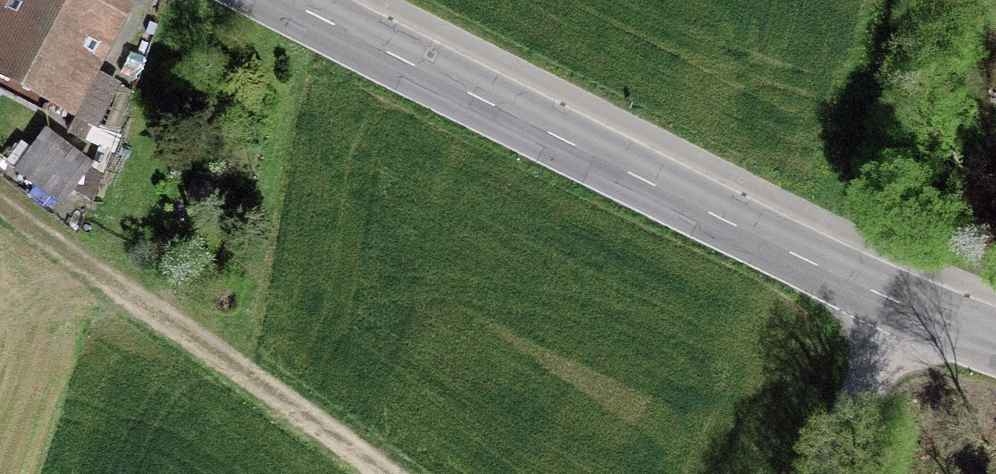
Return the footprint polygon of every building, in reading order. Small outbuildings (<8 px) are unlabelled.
[(117,13),(92,0),(9,0),(0,17),(0,79),(90,126),(99,108),(74,95),(117,13)] [(17,171),(57,202),(81,168),(42,139),(17,171)]
